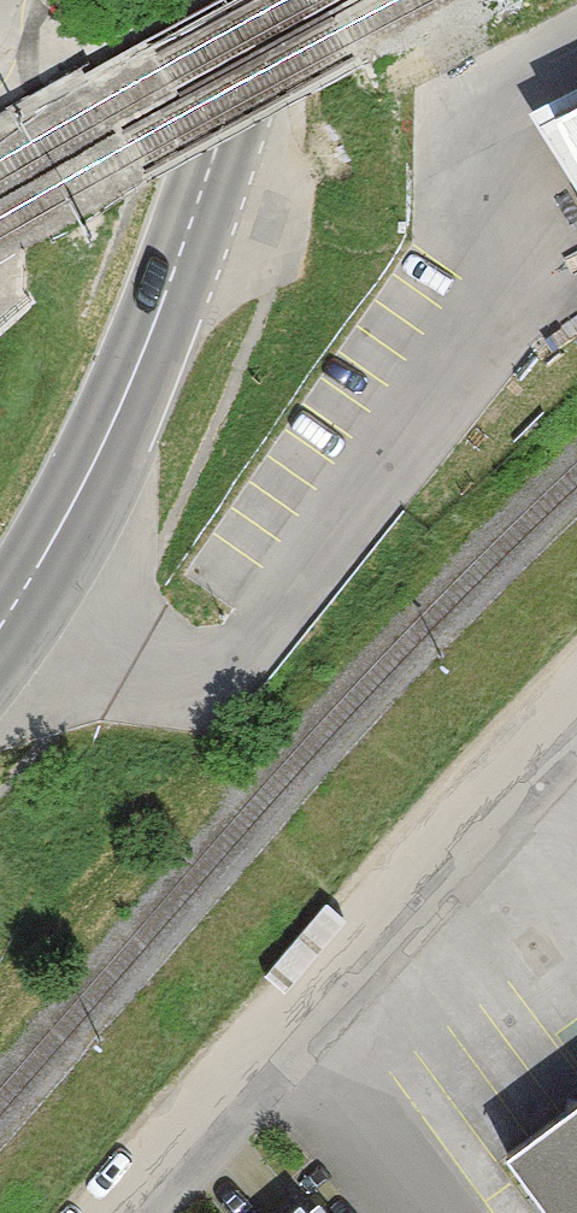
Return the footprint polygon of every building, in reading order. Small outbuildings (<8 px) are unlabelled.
[(555,114),(576,156),(576,103),(555,114)] [(507,1154),(551,1212),(576,1212),(576,1101),(507,1154)] [(286,1212),(309,1212),(299,1202),(286,1212)]
